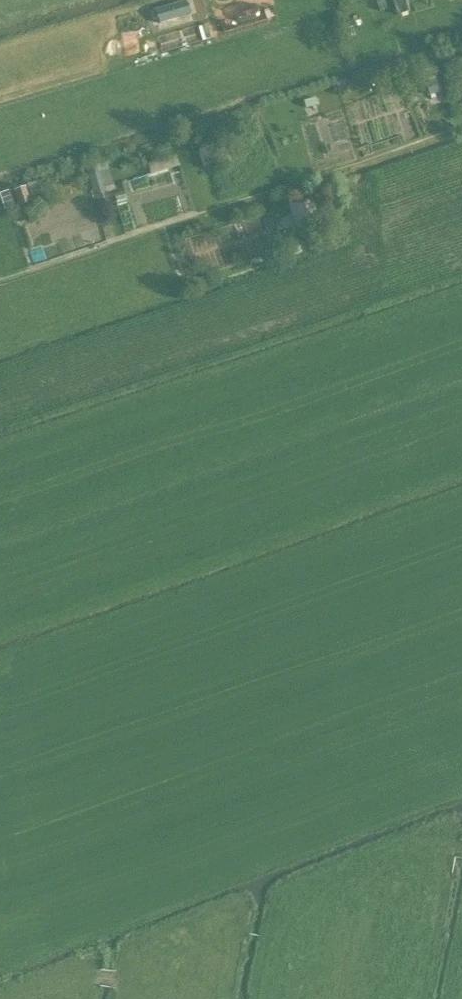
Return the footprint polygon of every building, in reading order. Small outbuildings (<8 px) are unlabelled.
[(424,78),(439,73),(436,61),(421,65),(424,78)] [(431,94),(441,92),(438,80),(428,82),(431,94)] [(345,81),(336,84),(337,86),(339,92),(347,90),(346,84),(345,81)] [(314,99),(304,102),(305,108),(316,106),(314,99)] [(175,156),(147,165),(150,174),(178,165),(175,156)] [(106,161),(85,167),(93,195),(105,191),(104,187),(112,185),(106,161)] [(38,182),(27,185),(30,193),(40,190),(38,182)] [(25,188),(15,191),(19,205),(29,202),(25,188)] [(0,194),(0,196),(4,207),(13,204),(8,191),(0,194)] [(298,229),(320,220),(310,196),(288,205),(298,229)]
